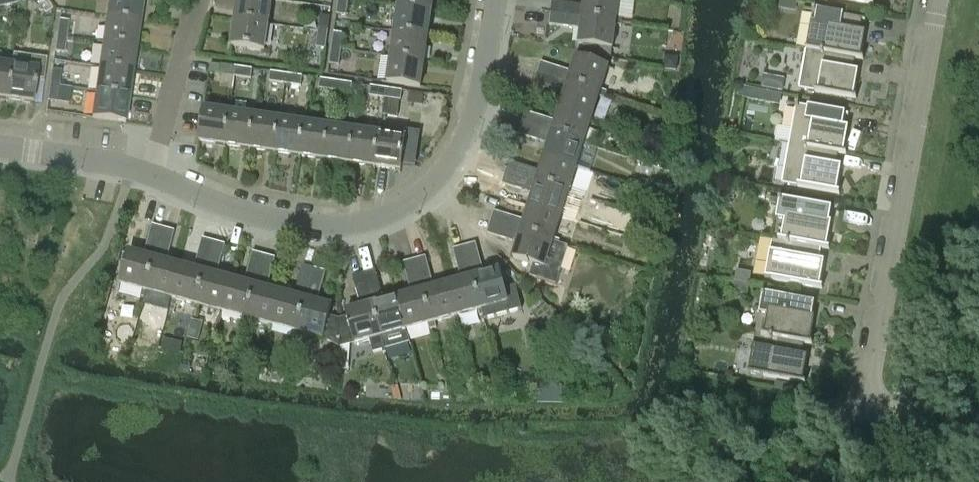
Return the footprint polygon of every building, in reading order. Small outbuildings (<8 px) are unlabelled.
[(145,0),(110,0),(107,18),(141,23),(145,0)] [(235,20),(268,25),(272,0),(269,0),(238,0),(235,20)] [(337,15),(346,16),(349,0),(339,0),(337,15)] [(433,0),(399,0),(398,7),(432,12),(433,0)] [(550,14),(621,23),(622,20),(616,20),(618,0),(584,0),(583,6),(552,2),(550,14)] [(780,8),(795,11),(797,0),(781,0),(780,8)] [(428,37),(432,12),(398,7),(394,32),(428,37)] [(813,10),(806,51),(855,59),(863,61),(864,59),(861,59),(865,34),(860,33),(862,20),(865,21),(865,20),(813,10)] [(621,23),(550,14),(549,26),(580,30),(578,45),(612,50),(615,26),(621,27),(621,23)] [(318,32),(328,33),(330,17),(321,16),(318,32)] [(104,43),(138,48),(141,23),(107,18),(104,43)] [(69,21),(59,20),(57,36),(67,37),(69,21)] [(265,51),(268,25),(235,20),(231,46),(265,51)] [(325,49),(328,33),(318,32),(316,48),(325,49)] [(424,62),(428,37),(394,32),(391,57),(424,62)] [(332,49),(341,50),(343,34),(334,33),(332,49)] [(67,37),(57,36),(55,52),(65,53),(67,37)] [(134,73),(138,48),(104,43),(100,68),(134,73)] [(332,49),(330,64),(339,66),(341,50),(332,49)] [(853,72),(855,59),(806,51),(799,90),(856,100),(857,98),(854,98),(859,73),(853,72)] [(421,88),(424,62),(391,57),(387,83),(421,88)] [(538,74),(606,96),(607,92),(601,91),(608,69),(576,59),(571,73),(541,64),(538,74)] [(7,99),(12,66),(0,64),(0,98),(7,99)] [(219,74),(235,77),(236,67),(221,65),(219,74)] [(38,70),(12,66),(7,99),(33,103),(38,70)] [(236,67),(235,77),(251,79),(252,69),(236,67)] [(96,93),(130,98),(134,73),(100,68),(96,93)] [(50,85),(60,87),(62,71),(52,70),(50,85)] [(287,74),(271,72),(269,82),(285,84),(287,74)] [(287,74),(285,84),(301,86),(302,77),(287,74)] [(564,95),(560,108),(592,118),(599,97),(605,99),(606,96),(538,74),(534,85),(564,95)] [(336,82),(320,79),(319,89),(335,91),(336,82)] [(336,82),(335,91),(351,94),(352,84),(336,82)] [(50,85),(47,101),(58,103),(60,87),(50,85)] [(386,89),(370,87),(369,96),(385,98),(386,89)] [(759,103),(761,92),(742,88),(740,99),(759,103)] [(386,89),(385,98),(401,100),(402,91),(386,89)] [(127,124),(130,98),(96,93),(93,119),(127,124)] [(796,105),(789,146),(838,154),(846,156),(847,154),(844,154),(848,129),(843,128),(845,115),(848,116),(848,115),(796,105)] [(592,118),(560,108),(555,122),(525,112),(522,124),(590,145),(591,142),(585,140),(592,118)] [(199,144),(225,147),(230,114),(204,110),(199,144)] [(225,147),(250,151),(255,117),(230,114),(225,147)] [(250,151),(275,154),(280,121),(255,117),(250,151)] [(275,154),(300,157),(305,124),(280,121),(275,154)] [(300,157),(325,161),(330,128),(305,124),(300,157)] [(548,145),(544,158),(576,168),(583,147),(589,149),(590,145),(522,124),(518,136),(548,145)] [(325,161),(350,164),(355,131),(330,128),(325,161)] [(350,164),(375,168),(380,134),(355,131),(350,164)] [(406,138),(380,134),(375,168),(401,171),(406,138)] [(836,167),(838,154),(789,146),(782,184),(839,195),(840,193),(837,193),(841,168),(836,167)] [(576,168),(544,158),(540,172),(510,162),(506,173),(574,195),(575,192),(569,190),(576,168)] [(533,194),(528,208),(560,218),(567,197),(573,199),(574,195),(506,173),(503,185),(533,194)] [(634,186),(646,189),(648,184),(648,183),(636,180),(634,186)] [(752,188),(751,198),(764,201),(766,191),(752,188)] [(772,240),(821,249),(829,251),(830,249),(827,249),(831,223),(826,222),(828,210),(831,211),(832,209),(779,200),(772,240)] [(494,212),(490,223),(558,244),(559,241),(554,239),(560,218),(528,208),(524,221),(494,212)] [(558,244),(490,223),(487,234),(517,244),(513,258),(544,268),(551,246),(557,248),(558,244)] [(129,252),(120,284),(143,290),(141,297),(144,298),(163,228),(152,225),(144,256),(129,252)] [(163,228),(144,298),(148,299),(150,292),(172,298),(180,266),(166,262),(175,231),(163,228)] [(180,266),(172,298),(193,304),(191,310),(195,312),(214,242),(203,239),(195,270),(180,266)] [(819,261),(821,249),(772,240),(765,279),(822,290),(823,288),(820,288),(824,262),(819,261)] [(214,242),(195,312),(198,312),(200,306),(222,311),(231,280),(217,276),(225,245),(214,242)] [(515,286),(504,289),(498,270),(484,274),(476,244),(465,247),(483,315),(484,319),(521,309),(515,286)] [(448,284),(457,317),(479,311),(480,316),(483,315),(465,247),(453,250),(462,280),(448,284)] [(231,280),(222,311),(244,317),(242,324),(245,325),(264,255),(253,252),(244,283),(231,280)] [(264,255),(245,325),(249,326),(251,320),(272,326),(281,293),(267,290),(275,258),(264,255)] [(414,260),(433,329),(436,328),(435,323),(457,317),(448,284),(434,288),(425,257),(414,260)] [(398,298),(406,330),(428,324),(430,329),(433,329),(414,260),(403,263),(411,294),(398,298)] [(281,293),(272,326),(294,331),(292,338),(295,339),(314,269),(303,266),(294,297),(281,293)] [(314,269),(295,339),(299,340),(301,333),(323,339),(332,307),(317,303),(326,272),(314,269)] [(406,330),(398,298),(384,302),(375,271),(364,274),(383,342),(386,341),(384,336),(406,330)] [(736,271),(734,282),(749,285),(751,273),(736,271)] [(383,342),(364,274),(353,277),(362,308),(345,312),(348,323),(340,325),(339,347),(345,348),(345,342),(352,340),(354,345),(370,340),(374,353),(383,350),(384,354),(386,353),(383,342)] [(748,296),(749,285),(734,282),(733,293),(748,296)] [(755,335),(804,344),(812,346),(813,344),(810,344),(814,318),(809,317),(811,305),(814,306),(815,304),(762,295),(755,335)] [(203,324),(192,321),(187,340),(198,343),(203,324)] [(548,349),(560,346),(556,332),(545,335),(548,349)] [(802,356),(804,344),(755,335),(748,375),(806,385),(806,383),(803,383),(808,357),(802,356)] [(181,344),(165,341),(163,350),(179,353),(181,344)] [(801,395),(802,393),(803,388),(775,383),(774,388),(774,390),(801,395)]
